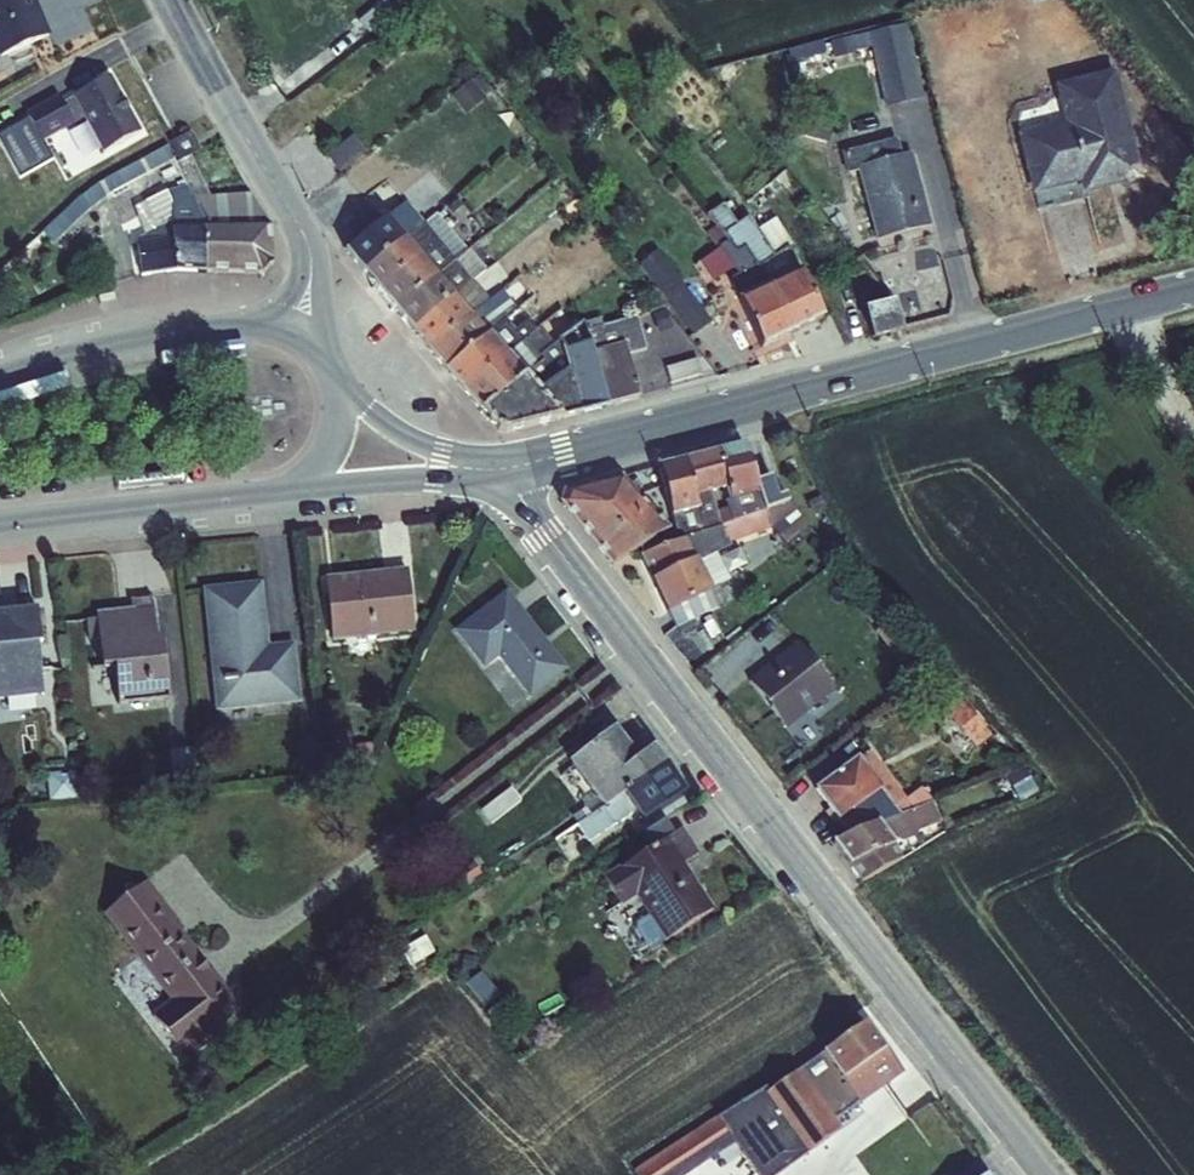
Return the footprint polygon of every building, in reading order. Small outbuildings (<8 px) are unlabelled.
[(50,32),(36,0),(0,0),(0,53),(50,32)] [(369,32),(394,11),(385,1),(384,0),(383,0),(359,21),(369,32)] [(394,11),(405,2),(403,0),(387,0),(385,1),(394,11)] [(868,45),(885,104),(922,94),(903,21),(832,41),(835,56),(852,52),(851,49),(868,45)] [(496,83),(503,94),(525,80),(517,69),(496,83)] [(1079,182),(1082,194),(1142,179),(1114,70),(1054,85),(1064,123),(1017,134),(1032,194),(1079,182)] [(481,96),(489,90),(479,76),(471,83),(481,96)] [(24,113),(40,141),(82,118),(102,153),(140,133),(109,77),(61,103),(57,95),(24,113)] [(479,100),(466,83),(453,92),(467,110),(479,100)] [(170,143),(179,160),(191,154),(199,150),(191,132),(170,143)] [(327,155),(339,172),(365,152),(352,136),(327,155)] [(862,237),(875,234),(857,167),(900,156),(896,140),(844,154),(858,206),(854,207),(862,237)] [(41,169),(29,143),(10,152),(23,178),(41,169)] [(175,162),(179,160),(170,143),(102,179),(79,196),(43,230),(54,241),(87,211),(107,195),(121,186),(167,162),(177,182),(183,179),(175,162)] [(875,234),(877,240),(930,225),(911,153),(900,156),(857,167),(875,234)] [(186,186),(194,202),(204,225),(269,224),(251,192),(213,194),(212,187),(206,187),(191,154),(179,160),(175,162),(183,179),(186,186)] [(746,201),(759,207),(783,187),(791,196),(800,189),(785,170),(746,201)] [(204,225),(194,202),(186,186),(166,191),(144,201),(155,229),(136,239),(136,240),(173,236),(172,226),(204,225)] [(387,217),(403,236),(423,221),(406,201),(387,217)] [(707,214),(716,225),(728,240),(737,251),(744,247),(768,285),(799,270),(788,247),(790,246),(776,218),(757,229),(749,217),(736,225),(723,205),(707,214)] [(423,221),(455,259),(457,262),(471,252),(436,212),(423,221)] [(345,250),(363,270),(403,236),(387,217),(345,250)] [(423,221),(403,236),(436,275),(455,259),(423,221)] [(204,225),(204,271),(259,274),(271,263),(269,224),(204,225)] [(204,271),(204,225),(172,226),(173,236),(136,240),(141,273),(174,269),(204,271)] [(720,246),(728,240),(716,225),(706,233),(717,248),(720,246)] [(403,236),(363,270),(396,309),(437,276),(436,275),(403,236)] [(730,280),(739,299),(768,285),(744,247),(737,251),(728,240),(720,246),(739,273),(730,280)] [(638,265),(693,336),(713,322),(657,250),(638,265)] [(457,262),(472,280),(472,279),(485,268),(471,252),(457,262)] [(453,294),(453,295),(472,280),(457,262),(455,259),(436,275),(437,276),(453,294)] [(799,270),(768,285),(793,332),(822,318),(799,270)] [(437,276),(396,309),(412,328),(453,294),(437,276)] [(453,295),(470,314),(490,299),(472,279),(472,280),(453,295)] [(739,299),(762,347),(793,332),(768,285),(739,299)] [(488,333),(505,320),(518,309),(502,289),(490,299),(470,314),(471,315),(487,334),(488,333)] [(412,328),(429,349),(471,315),(470,314),(453,295),(453,294),(412,328)] [(862,307),(870,339),(903,331),(894,298),(862,307)] [(658,332),(672,327),(665,309),(652,314),(658,332)] [(445,369),(487,334),(471,315),(429,349),(445,369)] [(602,325),(585,329),(587,334),(592,351),(624,343),(627,353),(645,348),(637,316),(602,325)] [(600,318),(582,322),(585,329),(602,325),(600,318)] [(488,333),(506,354),(536,329),(528,320),(514,332),(505,320),(488,333)] [(568,370),(581,413),(607,405),(592,351),(587,334),(585,329),(582,322),(557,340),(562,347),(568,370)] [(524,375),(540,363),(528,349),(544,335),(536,329),(506,354),(524,375)] [(445,369),(462,389),(506,354),(488,333),(487,334),(445,369)] [(568,370),(562,347),(557,340),(538,355),(543,360),(540,363),(524,375),(538,391),(568,370)] [(624,343),(592,351),(607,405),(638,397),(627,353),(624,343)] [(506,354),(462,389),(481,411),(524,375),(506,354)] [(697,357),(666,366),(670,382),(702,372),(697,357)] [(506,431),(581,413),(568,370),(538,391),(524,375),(481,411),(497,428),(506,431)] [(744,445),(715,452),(726,485),(729,497),(758,490),(759,490),(756,480),(744,445)] [(685,459),(694,494),(710,489),(726,485),(715,452),(685,459)] [(663,485),(671,515),(698,509),(694,494),(685,459),(658,466),(659,467),(663,485)] [(648,489),(663,485),(659,467),(638,472),(648,489)] [(562,501),(612,563),(668,528),(620,476),(565,490),(562,501)] [(756,480),(759,490),(758,490),(765,509),(766,509),(787,501),(785,496),(778,498),(770,477),(756,480)] [(805,480),(791,485),(796,499),(810,493),(805,480)] [(710,489),(720,526),(732,521),(725,500),(730,499),(729,497),(726,485),(710,489)] [(710,489),(694,494),(698,509),(704,532),(720,526),(710,489)] [(725,500),(732,521),(765,509),(758,490),(729,497),(730,499),(725,500)] [(787,501),(766,509),(769,517),(766,520),(771,526),(785,544),(807,524),(789,501),(787,501)] [(671,515),(677,541),(687,538),(704,532),(698,509),(671,515)] [(720,526),(704,532),(687,538),(697,561),(716,552),(730,545),(729,542),(771,526),(766,520),(769,517),(766,509),(765,509),(732,521),(720,526)] [(641,555),(666,610),(669,609),(710,589),(697,561),(687,538),(677,541),(641,555)] [(729,579),(716,552),(697,561),(710,589),(718,585),(729,579)] [(325,577),(331,639),(414,630),(408,568),(325,577)] [(203,587),(216,709),(300,700),(294,642),(268,645),(261,581),(203,587)] [(726,601),(718,585),(669,609),(677,625),(726,601)] [(457,630),(483,665),(498,654),(530,695),(565,667),(506,592),(457,630)] [(114,666),(117,698),(168,692),(162,638),(157,639),(153,606),(152,606),(151,597),(131,599),(132,608),(96,613),(97,618),(99,639),(101,668),(114,666)] [(43,691),(37,644),(40,644),(36,608),(0,611),(0,697),(43,691)] [(99,639),(97,618),(86,619),(88,640),(99,639)] [(748,680),(786,727),(835,688),(798,641),(748,680)] [(949,714),(975,746),(990,734),(964,702),(949,714)] [(604,806),(624,793),(665,765),(653,746),(638,757),(615,726),(569,761),(596,796),(604,806)] [(356,744),(359,766),(374,765),(372,742),(356,744)] [(839,820),(849,835),(877,822),(930,801),(932,800),(921,786),(906,798),(869,749),(858,758),(880,789),(839,820)] [(839,820),(880,789),(858,758),(816,789),(839,820)] [(1031,781),(1037,779),(1024,763),(1011,769),(1011,770),(1021,786),(1031,781)] [(665,765),(624,793),(634,808),(642,821),(683,793),(665,765)] [(1005,774),(1020,800),(1037,790),(1031,781),(1021,786),(1011,770),(1005,774)] [(46,775),(49,801),(78,798),(75,772),(46,775)] [(481,811),(490,823),(520,800),(511,788),(481,811)] [(634,808),(624,793),(604,806),(590,815),(577,823),(588,840),(632,812),(634,808)] [(590,815),(604,806),(596,796),(584,805),(590,815)] [(877,822),(889,839),(895,837),(902,839),(914,834),(916,829),(939,821),(930,801),(877,822)] [(833,842),(849,864),(851,863),(893,845),(889,839),(877,822),(849,835),(833,842)] [(552,838),(566,862),(586,851),(572,827),(552,838)] [(699,853),(682,827),(603,876),(622,904),(635,896),(648,915),(664,940),(713,908),(684,862),(699,853)] [(894,844),(893,845),(851,863),(862,879),(902,858),(894,844)] [(186,1053),(190,1057),(222,1033),(217,1027),(241,1009),(182,931),(185,929),(147,880),(102,914),(169,1000),(151,1014),(183,1055),(186,1053)] [(664,940),(648,915),(631,925),(648,951),(664,940)] [(398,948),(408,967),(435,953),(426,934),(398,948)] [(483,1007),(500,994),(482,970),(465,983),(483,1007)] [(846,1085),(858,1103),(902,1072),(865,1022),(823,1052),(841,1077),(846,1085)] [(797,1070),(821,1103),(846,1085),(841,1077),(823,1052),(797,1070)] [(833,1119),(821,1103),(797,1070),(769,1091),(765,1094),(807,1152),(840,1128),(833,1119)] [(807,1152),(765,1094),(769,1091),(764,1085),(633,1170),(636,1174),(679,1174),(733,1140),(759,1174),(776,1174),(807,1152)] [(858,1103),(846,1085),(821,1103),(833,1119),(858,1103)]
